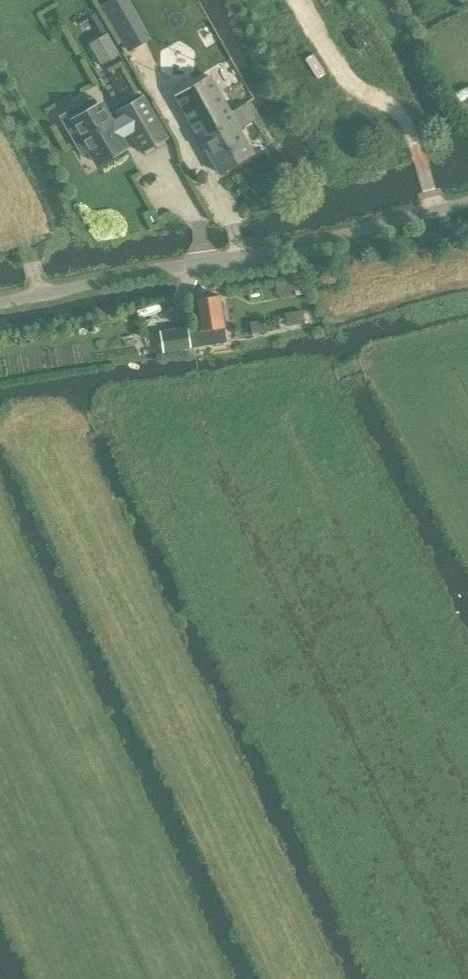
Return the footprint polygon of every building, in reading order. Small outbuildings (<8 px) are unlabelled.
[(128,51),(145,41),(121,0),(105,0),(100,3),(128,51)] [(327,15),(341,7),(337,0),(319,0),(327,15)] [(119,56),(106,34),(88,45),(100,67),(119,56)] [(159,50),(159,70),(177,83),(196,72),(196,51),(178,39),(159,50)] [(230,113),(210,77),(175,97),(218,173),(253,153),(238,128),(254,119),(246,104),(230,113)] [(73,121),(80,132),(71,137),(82,155),(90,150),(98,163),(126,147),(118,135),(128,129),(142,152),(167,138),(143,97),(118,112),(121,117),(111,122),(100,104),(98,106),(93,97),(70,110),(76,119),(73,121)] [(302,280),(275,285),(276,294),(303,289),(302,280)] [(163,335),(165,352),(190,347),(190,348),(226,342),(219,296),(195,301),(199,327),(187,329),(187,331),(163,335)] [(286,326),(303,323),(301,310),(284,313),(286,326)] [(249,322),(252,333),(264,330),(261,320),(249,322)]
